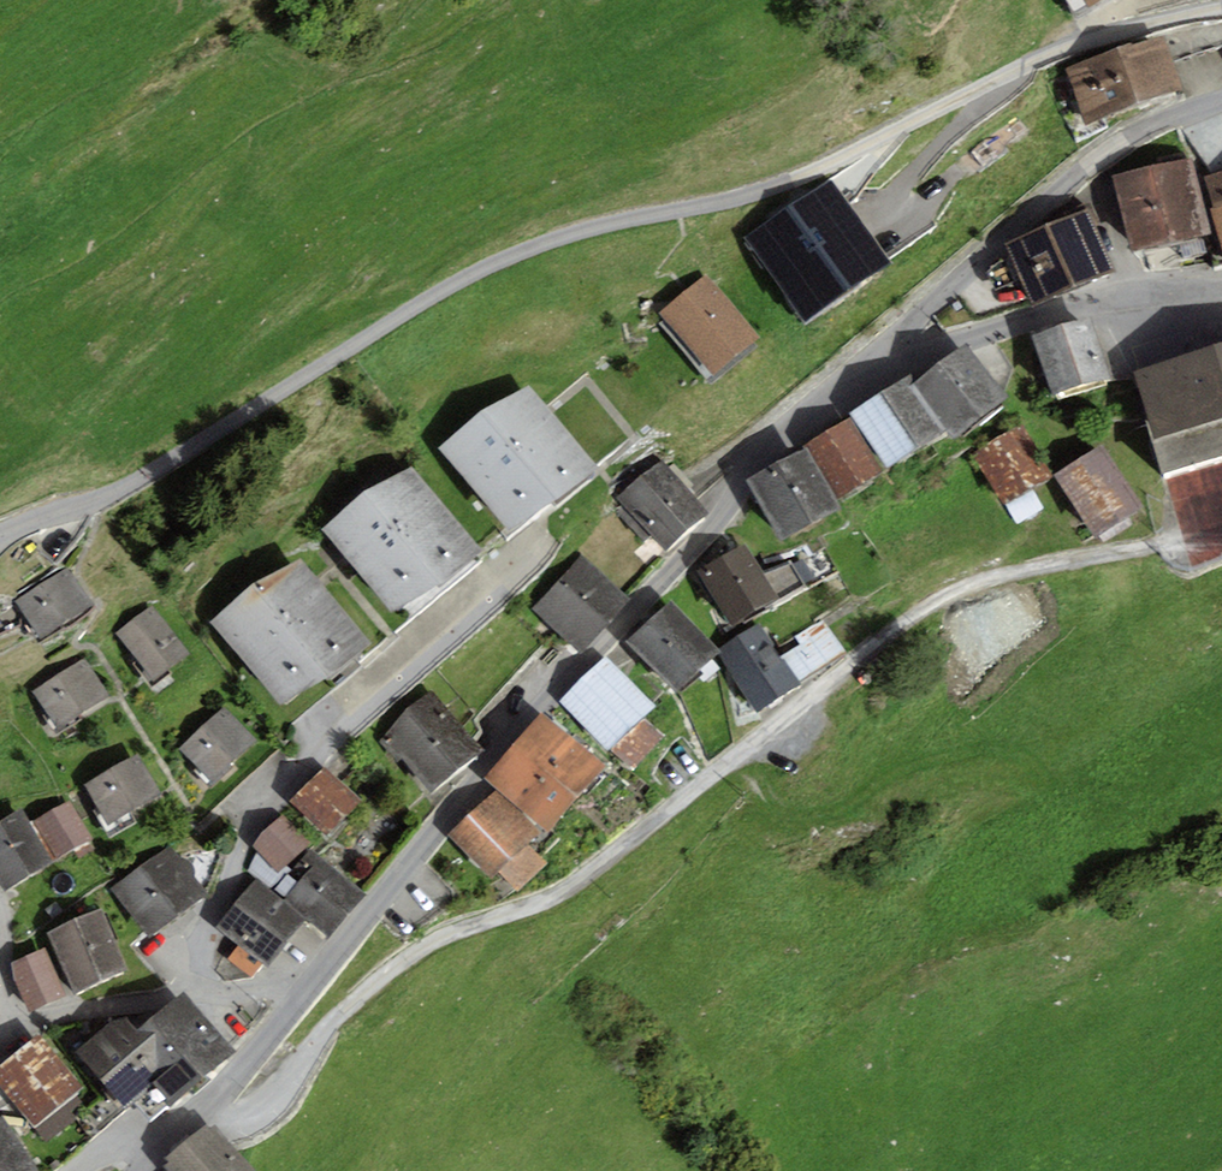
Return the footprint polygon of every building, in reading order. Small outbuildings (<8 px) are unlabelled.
[(1077,18),(1109,0),(1065,0),(1077,18)] [(1065,69),(1085,124),(1184,88),(1163,33),(1065,69)] [(1209,233),(1192,158),(1112,177),(1130,252),(1209,233)] [(1206,176),(1215,209),(1210,210),(1221,252),(1221,172),(1206,176)] [(806,325),(892,264),(829,177),(744,239),(806,325)] [(1034,307),(1116,271),(1088,207),(1006,243),(1034,307)] [(760,338),(705,274),(659,314),(714,377),(760,338)] [(1110,377),(1089,316),(1033,335),(1054,397),(1110,377)] [(1007,395),(964,344),(913,383),(952,428),(959,436),(1007,395)] [(1134,371),(1150,422),(1146,423),(1161,473),(1221,456),(1221,345),(1134,371)] [(952,428),(913,383),(909,374),(850,413),(888,466),(952,428)] [(597,466),(528,386),(440,447),(510,537),(597,466)] [(804,444),(806,447),(835,499),(883,470),(849,419),(804,444)] [(1051,480),(1020,426),(975,452),(1005,505),(1051,480)] [(1143,506),(1100,446),(1056,477),(1098,537),(1143,506)] [(835,499),(806,447),(746,480),(780,542),(840,510),(835,499)] [(666,551),(708,513),(660,460),(618,498),(625,505),(617,513),(643,541),(651,534),(666,551)] [(481,548),(412,468),(323,529),(394,619),(481,548)] [(763,575),(743,544),(697,574),(732,626),(777,597),(781,600),(805,587),(790,563),(763,575)] [(582,653),(631,599),(583,555),(533,609),(582,653)] [(368,641),(299,560),(211,622),(281,711),(368,641)] [(15,601),(42,641),(94,607),(67,567),(15,601)] [(675,691),(717,652),(720,650),(671,601),(626,643),(675,691)] [(190,655),(153,606),(116,633),(153,682),(190,655)] [(800,644),(781,656),(799,681),(845,653),(824,619),(795,636),(800,644)] [(720,650),(717,652),(758,713),(801,684),(799,681),(781,656),(760,623),(720,650)] [(656,706),(606,657),(560,703),(610,752),(642,720),(656,706)] [(59,729),(109,697),(83,658),(33,690),(59,729)] [(408,764),(456,720),(431,692),(383,736),(408,764)] [(225,706),(178,749),(210,782),(213,786),(233,767),(230,764),(257,739),(225,706)] [(605,766),(541,711),(513,744),(577,799),(605,766)] [(436,794),(484,751),(456,720),(408,764),(436,794)] [(642,720),(610,752),(630,768),(663,736),(642,720)] [(548,832),(577,799),(513,744),(484,778),(548,832)] [(84,785),(108,825),(161,794),(137,754),(84,785)] [(361,801),(325,766),(290,800),(326,836),(361,801)] [(538,834),(496,790),(449,835),(492,879),(499,872),(518,891),(547,863),(528,844),(538,834)] [(31,823),(54,861),(92,838),(69,800),(31,823)] [(5,891),(54,861),(31,823),(22,809),(0,822),(0,883),(5,891)] [(311,844),(282,814),(250,844),(279,874),(311,844)] [(170,845),(110,889),(146,937),(206,894),(170,845)] [(366,894),(319,857),(302,879),(349,915),(366,894)] [(267,966),(306,917),(285,901),(257,878),(217,928),(239,945),(228,959),(251,977),(262,963),(267,966)] [(332,937),(349,915),(302,879),(285,901),(306,917),(332,937)] [(129,970),(101,909),(48,933),(76,994),(129,970)] [(65,996),(45,947),(9,962),(29,1011),(65,996)] [(236,1052),(183,991),(135,1029),(124,1018),(113,1020),(79,1051),(127,1106),(151,1087),(171,1106),(236,1052)] [(0,1066),(0,1086),(34,1128),(75,1095),(82,1090),(38,1036),(0,1066)] [(75,1095),(34,1128),(45,1142),(86,1109),(75,1095)] [(2,1115),(0,1117),(0,1170),(38,1170),(2,1115)] [(214,1125),(209,1129),(204,1124),(166,1158),(170,1163),(165,1168),(167,1170),(254,1170),(214,1125)]
